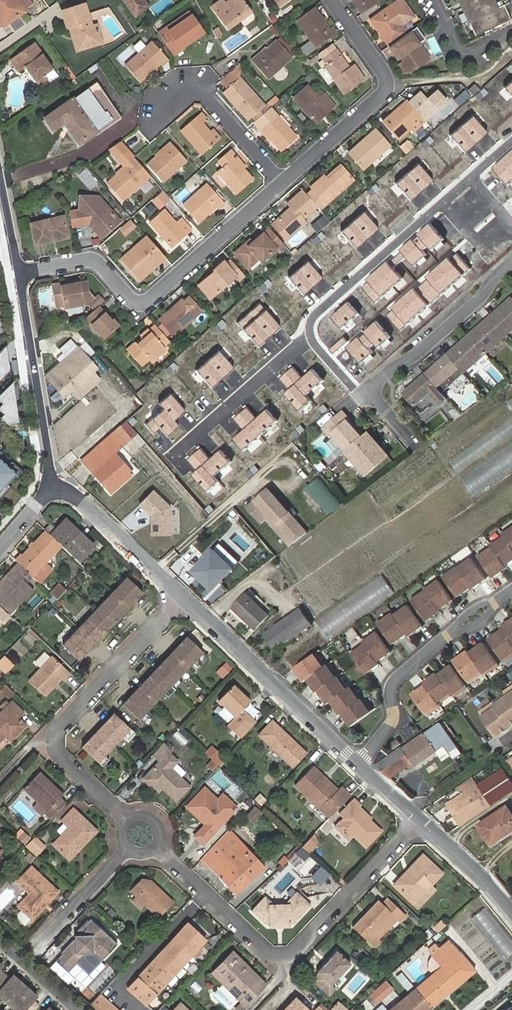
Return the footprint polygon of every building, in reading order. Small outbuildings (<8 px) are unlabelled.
[(8,24),(20,16),(27,11),(19,0),(0,0),(0,13),(8,24)] [(141,0),(124,0),(135,16),(146,9),(140,2),(141,0)] [(146,0),(141,0),(140,2),(146,9),(150,6),(146,0)] [(156,15),(173,4),(171,0),(161,0),(151,7),(156,15)] [(243,0),(235,0),(228,5),(225,0),(223,0),(214,7),(230,30),(253,14),(243,0)] [(359,16),(380,1),(380,0),(351,0),(357,8),(355,9),(359,16)] [(507,0),(458,0),(476,40),(511,24),(505,10),(510,7),(507,0)] [(369,21),(388,47),(393,43),(405,34),(400,26),(411,19),(398,1),(369,21)] [(97,31),(95,26),(88,4),(60,12),(64,27),(68,26),(69,33),(73,32),(74,35),(78,34),(78,35),(82,48),(82,49),(103,43),(99,31),(97,31)] [(329,30),(315,9),(298,22),(316,46),(334,34),(331,29),(329,30)] [(202,36),(189,14),(160,33),(173,54),(202,36)] [(26,26),(20,16),(8,24),(15,34),(26,26)] [(221,34),(217,27),(213,29),(216,37),(221,34)] [(405,34),(393,43),(398,51),(400,49),(403,53),(401,55),(399,56),(403,61),(398,65),(403,71),(410,71),(429,58),(418,44),(424,39),(416,27),(405,34)] [(73,32),(69,33),(75,50),(82,48),(78,35),(78,34),(74,35),(73,32)] [(289,59),(274,43),(255,59),(254,57),(250,61),(266,79),(289,59)] [(324,58),(336,49),(331,43),(320,52),(324,58)] [(167,59),(154,44),(128,69),(142,83),(167,59)] [(36,45),(12,63),(19,73),(25,70),(39,89),(49,81),(46,77),(54,71),(36,45)] [(349,68),(336,49),(324,58),(329,65),(325,67),(345,95),(364,81),(353,65),(349,68)] [(219,81),(224,87),(237,76),(232,70),(221,79),(219,81)] [(265,110),(266,110),(262,105),(237,76),(222,89),(245,118),(251,114),(255,119),(265,110)] [(504,88),(511,97),(511,81),(504,88)] [(114,118),(87,82),(69,95),(73,101),(46,120),(55,131),(65,125),(78,144),(114,118)] [(316,99),(303,85),(289,96),(313,123),(332,105),(322,94),(316,99)] [(468,92),(472,97),(478,92),(474,88),(468,92)] [(464,91),(453,100),(458,106),(469,96),(464,91)] [(420,93),(408,104),(422,119),(424,122),(436,111),(420,93)] [(422,119),(408,104),(399,111),(397,110),(382,123),(397,140),(408,131),(422,119)] [(255,119),(254,119),(279,148),(294,135),(269,107),(268,108),(266,110),(265,110),(255,119)] [(215,141),(208,133),(199,123),(202,119),(199,115),(179,132),(200,155),(215,141)] [(487,134),(472,117),(450,136),(465,153),(487,134)] [(408,131),(410,134),(424,122),(422,119),(408,131)] [(385,145),(373,130),(346,153),(358,168),(385,145)] [(211,131),(208,133),(215,141),(218,138),(211,131)] [(406,154),(415,147),(409,140),(401,147),(406,154)] [(115,157),(126,148),(120,141),(109,148),(115,157)] [(180,162),(165,145),(161,149),(161,150),(144,165),(159,182),(180,162)] [(150,176),(133,157),(126,148),(115,157),(123,166),(130,160),(146,180),(150,176)] [(233,156),(237,153),(232,148),(218,161),(222,166),(216,172),(235,194),(252,178),(240,163),(233,156)] [(494,169),(509,185),(511,183),(511,152),(494,169)] [(243,160),(237,153),(233,156),(240,163),(243,160)] [(146,180),(130,160),(123,166),(124,167),(109,181),(124,199),(146,180)] [(315,204),(318,209),(351,179),(338,165),(325,177),(322,175),(310,186),(312,188),(305,194),(315,204)] [(434,182),(419,165),(397,184),(412,201),(434,182)] [(221,202),(206,186),(184,205),(198,221),(215,206),(217,207),(221,202)] [(305,194),(301,189),(287,202),(288,204),(276,215),(279,219),(274,223),(284,234),(299,222),(301,220),(299,217),(315,204),(305,194)] [(157,205),(166,197),(162,191),(152,200),(157,205)] [(73,225),(85,224),(86,218),(92,218),(92,225),(102,237),(120,220),(112,210),(109,213),(94,196),(97,194),(79,195),(78,209),(71,211),(73,225)] [(112,210),(97,194),(94,196),(109,213),(112,210)] [(179,224),(166,210),(152,222),(173,245),(191,229),(184,220),(179,224)] [(378,229),(363,212),(341,231),(356,248),(378,229)] [(64,216),(34,220),(37,241),(67,236),(64,216)] [(135,226),(130,220),(121,228),(126,234),(135,226)] [(305,228),(299,222),(284,234),(290,241),(305,228)] [(445,240),(430,223),(401,249),(415,266),(445,240)] [(280,239),(268,226),(247,245),(244,242),(233,250),(244,262),(256,252),(259,254),(272,243),(274,245),(280,239)] [(162,253),(146,235),(121,258),(138,279),(151,267),(150,265),(162,253)] [(151,267),(164,256),(162,253),(150,265),(151,267)] [(470,268),(455,253),(386,316),(401,332),(470,268)] [(322,278),(308,261),(289,277),(304,294),(322,278)] [(242,276),(229,262),(224,266),(221,263),(216,267),(217,269),(199,285),(210,296),(231,277),(235,282),(242,276)] [(403,280),(388,263),(366,282),(381,299),(403,280)] [(87,303),(94,297),(90,291),(88,281),(80,283),(84,304),(87,303)] [(64,301),(65,306),(84,304),(80,283),(63,285),(62,282),(56,283),(60,302),(64,301)] [(87,303),(93,310),(98,305),(103,301),(97,294),(87,303)] [(173,309),(171,307),(160,317),(175,333),(204,308),(191,294),(185,299),(173,309)] [(183,297),(171,307),(173,309),(185,299),(183,297)] [(511,331),(511,299),(491,319),(507,336),(511,331)] [(349,302),(332,316),(342,328),(359,313),(349,302)] [(281,327),(260,304),(238,323),(258,346),(281,327)] [(110,318),(98,305),(93,310),(84,318),(101,337),(117,323),(111,316),(110,318)] [(485,355),(507,336),(491,319),(469,338),(485,355)] [(391,338),(376,321),(347,347),(361,364),(391,338)] [(167,339),(155,325),(148,331),(146,329),(137,337),(138,339),(141,342),(136,346),(133,343),(125,350),(137,365),(147,357),(150,360),(167,344),(164,342),(167,339)] [(463,375),(485,355),(469,338),(447,357),(458,369),(463,375)] [(53,370),(45,377),(64,399),(72,393),(78,399),(98,382),(93,375),(97,371),(77,349),(74,352),(53,370)] [(233,368),(218,351),(196,370),(211,387),(233,368)] [(436,389),(458,369),(447,357),(425,376),(436,389)] [(494,385),(504,379),(493,362),(484,368),(494,385)] [(324,380),(313,368),(302,378),(292,367),(279,379),(288,390),(285,393),(300,410),(311,400),(306,396),(324,380)] [(436,389),(425,376),(404,395),(422,415),(429,409),(434,408),(445,398),(436,389)] [(159,404),(163,409),(147,423),(154,432),(159,428),(167,437),(180,426),(176,421),(187,411),(171,393),(159,404)] [(258,419),(247,406),(233,419),(244,430),(234,440),(244,451),(278,421),(268,410),(258,419)] [(363,437),(356,429),(354,431),(347,422),(349,421),(342,413),(323,429),(330,437),(332,436),(347,451),(363,437)] [(356,429),(349,421),(347,422),(354,431),(356,429)] [(110,436),(121,448),(129,440),(119,428),(110,436)] [(366,476),(388,457),(367,433),(363,437),(347,451),(345,453),(366,476)] [(114,454),(121,448),(110,436),(81,462),(111,494),(132,475),(114,454)] [(231,462),(221,450),(210,460),(199,448),(186,460),(196,471),(192,475),(207,492),(218,482),(214,478),(231,462)] [(15,472),(7,465),(0,458),(0,490),(2,487),(6,483),(14,474),(15,472)] [(11,460),(7,465),(15,472),(14,474),(16,476),(22,469),(11,460)] [(321,473),(325,469),(320,463),(315,467),(321,473)] [(329,515),(342,503),(318,478),(305,490),(329,515)] [(298,525),(268,491),(247,509),(258,521),(266,514),(286,536),(298,525)] [(152,492),(139,506),(151,516),(151,519),(153,519),(153,523),(151,523),(151,535),(170,535),(169,508),(152,492)] [(258,521),(261,524),(266,520),(290,546),(293,544),(290,541),(303,530),(298,525),(286,536),(266,514),(258,521)] [(51,526),(45,532),(58,545),(73,559),(89,542),(60,516),(51,526)] [(40,527),(42,529),(45,532),(51,526),(46,521),(40,527)] [(511,562),(511,526),(502,533),(504,536),(491,545),(492,547),(478,557),(493,579),(508,569),(506,566),(511,562)] [(26,571),(31,576),(42,563),(58,545),(45,532),(42,529),(15,561),(16,562),(26,571)] [(293,544),(306,534),(303,530),(290,541),(293,544)] [(231,568),(213,551),(193,571),(211,589),(231,568)] [(471,589),(486,579),(470,557),(456,567),(455,566),(442,576),(457,597),(470,588),(471,589)] [(6,612),(28,586),(19,579),(26,571),(16,562),(0,581),(0,606),(6,612)] [(38,583),(49,570),(42,563),(31,576),(38,583)] [(382,574),(316,620),(328,638),(366,611),(367,612),(395,593),(382,574)] [(123,577),(107,594),(118,605),(124,599),(129,604),(140,592),(123,577)] [(439,610),(452,600),(437,579),(424,588),(425,589),(410,599),(426,621),(440,611),(439,610)] [(56,600),(65,590),(59,584),(50,594),(56,600)] [(91,610),(108,626),(117,616),(112,611),(118,605),(107,594),(91,610)] [(268,615),(246,594),(233,607),(256,628),(268,615)] [(124,599),(118,605),(123,610),(129,604),(124,599)] [(112,611),(117,616),(123,610),(118,605),(112,611)] [(408,637),(423,627),(407,605),(393,615),(391,612),(377,623),(392,644),(407,635),(408,637)] [(96,639),(108,626),(91,610),(73,629),(86,641),(92,634),(96,639)] [(310,624),(300,610),(263,634),(273,650),(310,624)] [(500,628),(502,631),(487,641),(503,663),(511,656),(511,620),(500,628)] [(86,641),(73,629),(58,644),(75,661),(85,650),(81,646),(86,641)] [(193,630),(187,636),(192,642),(199,635),(193,630)] [(377,662),(391,653),(376,631),(362,641),(364,643),(351,653),(366,674),(379,665),(377,662)] [(90,645),(96,639),(92,634),(86,641),(90,645)] [(172,661),(182,670),(191,661),(199,653),(183,638),(171,650),(177,655),(172,661)] [(81,646),(85,650),(90,645),(86,641),(81,646)] [(484,676),(498,666),(483,644),(468,654),(467,652),(452,662),(468,684),(482,674),(484,676)] [(166,655),(172,661),(177,655),(171,650),(166,655)] [(349,689),(339,676),(338,677),(328,663),(325,666),(315,652),(294,668),(303,681),(307,678),(316,692),(318,691),(327,704),(331,701),(340,715),(342,714),(351,727),(373,712),(363,699),(362,700),(352,686),(349,689)] [(199,653),(191,661),(196,666),(204,658),(199,653)] [(166,655),(160,661),(166,666),(172,661),(166,655)] [(0,661),(0,666),(7,672),(14,665),(4,656),(0,661)] [(42,696),(58,678),(62,681),(71,673),(53,656),(28,681),(42,696)] [(160,661),(152,670),(167,685),(182,670),(172,661),(166,666),(160,661)] [(227,662),(217,672),(223,679),(234,669),(227,662)] [(452,698),(467,688),(451,666),(437,676),(435,674),(422,683),(424,686),(411,695),(426,717),(439,707),(437,705),(450,696),(452,698)] [(167,685),(152,670),(139,683),(144,688),(139,694),(150,704),(167,685)] [(144,688),(139,683),(134,689),(139,694),(144,688)] [(0,691),(0,699),(5,695),(8,698),(14,692),(11,690),(5,685),(0,691)] [(240,710),(248,702),(230,686),(215,702),(230,716),(224,724),(238,737),(253,722),(240,710)] [(479,713),(496,737),(511,725),(511,687),(503,693),(505,695),(479,713)] [(134,689),(129,694),(134,700),(139,694),(134,689)] [(142,712),(150,704),(139,694),(134,700),(129,694),(118,705),(133,721),(142,712)] [(10,737),(22,724),(16,717),(20,713),(21,712),(9,700),(0,708),(0,733),(3,730),(10,737)] [(127,727),(112,712),(101,724),(106,728),(101,734),(111,744),(120,734),(124,739),(132,731),(127,727)] [(147,717),(142,712),(133,721),(138,726),(147,717)] [(106,728),(101,724),(96,729),(101,734),(106,728)] [(258,737),(263,741),(275,729),(271,724),(258,737)] [(401,749),(399,747),(375,764),(391,778),(412,764),(415,767),(438,752),(444,762),(452,756),(455,760),(462,756),(441,724),(401,749)] [(96,729),(90,734),(95,740),(101,734),(96,729)] [(275,729),(263,741),(288,766),(301,752),(275,729)] [(10,737),(3,730),(0,733),(0,734),(6,740),(10,737)] [(178,733),(175,739),(186,745),(190,739),(178,733)] [(80,745),(95,760),(102,753),(111,744),(101,734),(95,740),(90,734),(80,745)] [(393,748),(401,743),(398,738),(390,744),(393,748)] [(158,760),(166,752),(160,746),(150,757),(155,762),(158,760)] [(213,751),(207,758),(212,762),(217,767),(218,768),(224,761),(213,751)] [(158,760),(168,769),(173,763),(175,761),(166,752),(158,760)] [(102,753),(95,760),(100,765),(107,758),(102,753)] [(153,783),(159,789),(174,803),(188,788),(168,769),(158,760),(139,779),(148,788),(153,783)] [(211,773),(217,767),(212,762),(206,769),(211,773)] [(183,772),(173,763),(168,769),(178,778),(183,772)] [(334,812),(349,796),(340,787),(336,792),(328,784),(325,787),(315,778),(318,774),(311,766),(292,786),(321,813),(328,806),(334,812)] [(46,822),(63,803),(55,797),(59,793),(37,772),(21,790),(42,810),(38,814),(46,822)] [(479,789),(490,806),(490,807),(511,793),(511,786),(504,772),(479,789)] [(328,784),(318,774),(315,778),(325,787),(328,784)] [(473,780),(458,789),(464,798),(479,789),(473,780)] [(154,794),(159,789),(153,783),(148,788),(154,794)] [(467,823),(490,807),(490,806),(479,789),(464,798),(455,804),(460,812),(467,823)] [(229,815),(215,802),(203,790),(185,808),(203,826),(192,838),(200,846),(229,815)] [(221,796),(215,802),(229,815),(234,810),(221,796)] [(348,833),(353,838),(364,849),(379,834),(367,822),(357,812),(360,808),(352,800),(338,816),(344,822),(339,826),(334,831),(342,839),(348,833)] [(254,824),(264,813),(256,806),(246,817),(254,824)] [(357,812),(367,822),(371,818),(360,808),(357,812)] [(76,845),(80,849),(96,830),(74,809),(62,821),(72,830),(56,848),(66,857),(76,845)] [(481,827),(491,844),(511,831),(511,815),(508,809),(481,827)] [(462,827),(467,823),(460,812),(455,815),(462,827)] [(334,821),(339,826),(344,822),(338,816),(334,821)] [(230,828),(198,859),(205,866),(207,864),(233,892),(263,863),(230,828)] [(347,844),(353,838),(348,833),(342,839),(347,844)] [(316,842),(313,834),(300,847),(302,849),(308,855),(316,842)] [(30,838),(22,847),(32,856),(40,847),(30,838)] [(70,861),(80,849),(76,845),(66,857),(70,861)] [(412,901),(441,870),(423,852),(394,883),(412,901)] [(53,892),(28,867),(12,883),(21,894),(12,904),(27,919),(53,892)] [(316,879),(327,886),(334,874),(323,868),(316,879)] [(134,899),(144,908),(157,920),(172,904),(150,883),(139,880),(127,893),(134,899)] [(269,924),(270,929),(275,929),(275,924),(282,923),(282,928),(288,927),(288,923),(295,922),(310,907),(296,893),(282,907),(269,907),(262,900),(251,913),(263,925),(269,924)] [(383,943),(380,940),(376,936),(394,918),(398,922),(399,923),(406,916),(387,898),(382,904),(378,901),(354,928),(376,950),(383,943)] [(140,912),(144,908),(134,899),(131,902),(140,912)] [(91,933),(98,926),(88,916),(81,923),(84,927),(91,933)] [(376,936),(380,940),(398,922),(394,918),(376,936)] [(442,919),(434,927),(440,932),(447,925),(442,919)] [(187,925),(128,989),(147,1006),(180,968),(185,972),(195,961),(194,960),(191,957),(198,949),(205,941),(187,925)] [(78,951),(85,952),(91,952),(99,960),(116,942),(98,926),(91,933),(84,927),(78,933),(77,932),(74,932),(73,933),(72,934),(71,936),(72,937),(73,939),(61,950),(62,952),(55,961),(63,968),(78,951)] [(391,1009),(431,1009),(474,973),(449,943),(432,957),(441,968),(391,1009)] [(198,949),(191,957),(194,960),(201,952),(198,949)] [(336,950),(315,973),(317,976),(312,981),(327,995),(334,989),(338,992),(357,971),(336,950)] [(67,971),(85,952),(78,951),(63,968),(67,971)] [(111,984),(134,961),(125,951),(101,975),(111,984)] [(244,1007),(265,985),(257,978),(255,981),(241,968),(243,966),(231,953),(214,970),(241,996),(237,1000),(244,1007)] [(237,1000),(241,996),(214,970),(210,975),(237,1000)] [(0,971),(0,997),(15,1009),(32,1009),(38,1004),(32,999),(35,995),(12,975),(8,978),(0,971)] [(373,1005),(391,990),(385,983),(367,999),(373,1005)] [(102,990),(92,1001),(102,1009),(125,1009),(102,990)] [(390,1005),(401,999),(396,992),(386,998),(390,1005)] [(294,998),(283,1009),(284,1009),(306,1009),(294,998)] [(181,1000),(172,1009),(192,1009),(181,1000)]
